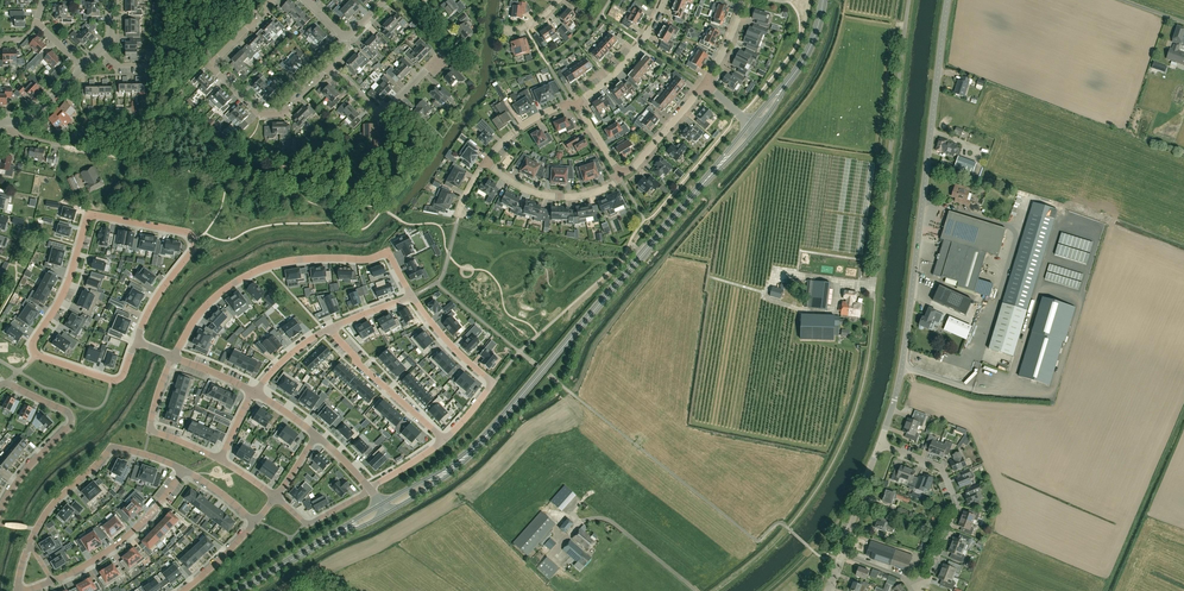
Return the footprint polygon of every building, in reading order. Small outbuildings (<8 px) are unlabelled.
[(99,9),(96,9),(96,2),(86,2),(86,0),(79,0),(79,5),(85,5),(85,10),(88,10),(96,9),(99,9)] [(287,12),(295,5),(290,0),(289,0),(282,7),(287,12)] [(337,2),(334,0),(332,0),(327,5),(331,9),(337,2)] [(345,6),(354,14),(359,9),(353,3),(356,0),(346,0),(348,2),(347,2),(348,4),(345,6)] [(450,16),(457,10),(459,14),(466,8),(460,1),(456,4),(452,0),(449,0),(445,3),(448,6),(444,9),(450,16)] [(526,3),(518,3),(518,0),(516,0),(511,0),(511,2),(510,2),(509,7),(514,7),(512,17),(513,18),(514,19),(516,19),(517,18),(520,18),(521,14),(525,14),(526,3)] [(674,4),(685,9),(689,10),(691,5),(693,0),(675,0),(674,4)] [(724,7),(725,3),(723,2),(724,0),(716,0),(715,4),(713,4),(711,10),(713,11),(726,16),(727,11),(727,8),(724,7)] [(55,12),(55,13),(56,13),(56,12),(64,13),(64,12),(67,12),(67,6),(69,6),(69,2),(62,2),(62,5),(53,5),(52,12),(55,12)] [(633,10),(631,14),(641,20),(644,15),(642,14),(643,12),(639,10),(641,7),(634,3),(630,8),(633,10)] [(683,12),(685,9),(674,4),(672,10),(674,11),(673,12),(674,12),(673,16),(684,20),(686,14),(683,12)] [(137,5),(125,6),(125,12),(136,12),(136,15),(143,15),(143,12),(142,12),(142,10),(141,9),(137,9),(137,5)] [(287,12),(292,18),(300,10),(295,5),(287,12)] [(354,14),(345,6),(342,10),(338,5),(333,11),(340,17),(343,14),(348,20),(354,14)] [(99,16),(99,9),(96,9),(88,10),(88,14),(83,14),(83,20),(91,20),(90,16),(99,16)] [(567,9),(563,13),(571,20),(575,15),(568,9),(568,10),(567,9)] [(300,10),(292,18),(297,23),(305,15),(300,10)] [(755,10),(753,19),(760,21),(759,24),(767,27),(768,22),(765,21),(767,14),(755,10)] [(24,21),(24,16),(24,11),(12,11),(10,11),(10,17),(14,17),(14,22),(15,22),(15,27),(25,27),(25,21),(24,21)] [(724,22),(726,16),(713,11),(710,21),(720,25),(721,21),(724,22)] [(56,13),(55,13),(55,19),(62,19),(62,23),(72,23),(72,19),(67,19),(67,12),(64,12),(64,13),(56,12),(56,13)] [(571,20),(563,13),(559,16),(560,17),(560,18),(564,22),(563,23),(568,29),(574,23),(571,20)] [(455,31),(459,36),(460,35),(464,40),(469,36),(469,37),(472,35),(471,34),(472,33),(468,28),(470,27),(466,23),(468,21),(466,19),(467,18),(464,14),(458,18),(461,23),(462,22),(463,24),(455,31)] [(638,25),(641,20),(631,14),(629,17),(626,16),(625,18),(621,24),(628,29),(630,26),(629,26),(631,22),(635,25),(636,24),(638,25)] [(310,20),(305,15),(297,23),(302,28),(310,20)] [(404,27),(406,24),(396,15),(393,18),(392,17),(387,22),(395,30),(396,29),(399,33),(404,27)] [(125,20),(125,27),(140,27),(140,20),(141,20),(141,17),(133,17),(133,20),(125,20)] [(286,29),(277,21),(274,23),(271,20),(270,20),(268,22),(269,23),(266,25),(274,32),(276,34),(281,30),(283,32),(286,29)] [(393,33),(395,30),(387,22),(382,27),(387,32),(385,35),(390,40),(393,37),(394,36),(394,34),(393,33)] [(85,31),(83,34),(89,40),(88,40),(90,42),(95,37),(88,30),(91,28),(86,23),(83,25),(85,27),(83,29),(85,31)] [(706,35),(716,39),(719,33),(716,32),(718,28),(708,24),(706,23),(704,26),(707,27),(709,29),(706,34),(706,35)] [(276,34),(274,32),(266,25),(264,27),(263,26),(261,29),(262,29),(262,30),(266,34),(263,37),(270,43),(273,40),(271,39),(272,37),(273,37),(276,34)] [(550,27),(549,25),(544,28),(550,37),(553,41),(558,37),(550,26),(550,27)] [(563,25),(560,28),(565,34),(568,31),(563,25)] [(663,26),(660,31),(671,37),(673,34),(676,35),(677,34),(679,29),(672,25),(670,28),(666,26),(665,27),(663,26)] [(308,37),(313,41),(322,32),(317,27),(316,29),(314,26),(312,26),(304,35),(307,38),(308,37)] [(1180,44),(1183,46),(1183,28),(1178,26),(1172,42),(1178,44),(1177,45),(1174,44),(1172,49),(1170,49),(1167,59),(1183,65),(1183,53),(1178,51),(1180,44)] [(140,27),(125,27),(125,34),(133,34),(133,38),(140,38),(140,27)] [(750,27),(747,35),(758,40),(761,41),(764,34),(766,35),(768,31),(758,27),(757,30),(750,27)] [(542,43),(550,37),(544,28),(540,31),(541,32),(540,33),(543,38),(540,39),(536,41),(542,49),(545,47),(542,43)] [(565,34),(560,28),(557,30),(562,36),(565,34)] [(83,34),(80,32),(78,35),(74,31),(68,37),(73,42),(77,38),(84,45),(88,40),(90,42),(88,40),(89,40),(83,34)] [(671,37),(660,31),(658,36),(659,38),(659,39),(663,42),(661,45),(660,44),(659,47),(669,53),(670,50),(674,44),(669,41),(671,37)] [(322,32),(313,41),(318,46),(320,49),(322,47),(319,44),(327,37),(322,32)] [(604,38),(613,46),(618,41),(609,33),(604,38)] [(713,46),(716,39),(706,35),(706,34),(704,33),(701,40),(699,43),(709,48),(710,45),(713,46)] [(256,35),(251,40),(259,47),(262,44),(264,46),(265,44),(267,46),(270,43),(263,37),(260,39),(256,35)] [(369,40),(377,48),(382,44),(385,46),(387,43),(382,38),(379,40),(374,35),(369,40)] [(759,47),(761,41),(758,40),(747,35),(744,42),(751,45),(749,49),(757,52),(759,47)] [(34,50),(42,41),(37,37),(29,45),(34,50)] [(609,51),(613,46),(604,38),(600,43),(609,51)] [(125,50),(137,50),(137,46),(141,46),(141,39),(132,39),(132,43),(125,43),(125,50)] [(417,47),(415,49),(423,58),(428,53),(424,48),(427,46),(420,39),(415,44),(417,47)] [(259,47),(251,40),(247,45),(249,48),(246,51),(252,56),(253,57),(257,53),(258,53),(261,50),(259,48),(259,47)] [(375,51),(377,48),(369,40),(364,45),(370,51),(366,54),(372,60),(377,54),(375,51)] [(511,47),(512,53),(514,53),(514,55),(515,55),(515,56),(530,53),(528,44),(524,45),(522,40),(511,42),(512,47),(511,47)] [(47,46),(42,41),(34,50),(38,54),(47,46)] [(595,48),(604,56),(609,51),(600,43),(595,48)] [(695,49),(691,55),(704,62),(707,56),(705,55),(707,51),(698,46),(696,49),(695,49)] [(10,50),(9,50),(9,49),(8,48),(4,48),(3,49),(3,50),(3,60),(0,60),(0,67),(3,67),(3,65),(10,65),(10,62),(10,50)] [(288,58),(299,69),(304,64),(299,59),(304,55),(297,48),(295,51),(298,54),(296,56),(292,52),(288,57),(288,58)] [(604,56),(595,48),(591,53),(600,61),(604,56)] [(423,58),(415,49),(413,52),(409,49),(404,54),(410,60),(413,57),(419,63),(423,58)] [(16,50),(10,50),(10,62),(10,65),(10,66),(16,66),(16,65),(21,65),(24,64),(22,57),(18,58),(16,58),(16,50)] [(137,53),(137,50),(125,50),(126,57),(132,57),(133,60),(145,60),(145,53),(137,53)] [(43,60),(41,62),(46,67),(48,64),(57,56),(52,51),(42,60),(43,60)] [(241,51),(236,56),(243,62),(248,58),(251,60),(253,58),(253,57),(252,56),(246,51),(244,53),(241,51)] [(736,58),(747,64),(751,65),(754,59),(756,60),(758,56),(748,51),(747,54),(740,51),(736,58)] [(370,61),(364,56),(361,59),(356,54),(351,58),(359,67),(360,66),(362,69),(365,65),(366,66),(370,61)] [(32,66),(40,58),(37,55),(30,63),(26,67),(26,69),(28,71),(30,68),(32,66)] [(645,55),(641,61),(650,68),(654,63),(645,55)] [(700,68),(704,62),(691,55),(688,60),(689,61),(686,65),(695,71),(698,67),(700,68)] [(48,64),(46,67),(50,71),(50,73),(54,77),(59,72),(56,70),(57,69),(57,66),(56,66),(61,60),(57,56),(48,64)] [(243,62),(236,56),(232,60),(238,67),(235,70),(239,73),(241,70),(242,70),(246,65),(243,63),(243,62)] [(400,65),(397,68),(405,76),(410,71),(405,66),(408,62),(403,57),(398,62),(400,65)] [(42,60),(40,58),(32,66),(35,68),(41,62),(43,60),(42,60)] [(294,74),(299,69),(288,58),(284,62),(283,61),(280,65),(287,72),(289,69),(294,74)] [(359,67),(351,58),(346,63),(351,69),(349,71),(354,77),(359,72),(357,70),(359,67)] [(744,70),(747,64),(736,58),(733,65),(739,68),(738,72),(745,76),(747,71),(744,70)] [(579,62),(586,72),(592,69),(585,59),(579,62)] [(646,73),(650,68),(641,61),(636,66),(648,75),(646,73)] [(586,72),(579,62),(574,66),(581,76),(586,72)] [(1160,64),(1158,70),(1165,73),(1167,66),(1160,64)] [(574,66),(569,70),(575,80),(581,76),(574,66)] [(646,77),(648,75),(636,66),(632,71),(641,78),(644,76),(646,77)] [(400,81),(405,76),(397,68),(394,70),(392,68),(390,68),(386,73),(392,79),(395,76),(400,81)] [(575,80),(569,70),(563,74),(560,70),(557,72),(561,78),(564,76),(570,84),(575,80)] [(672,82),(681,90),(686,85),(678,79),(681,75),(675,70),(672,74),(674,75),(672,76),(673,78),(674,79),(672,82)] [(452,71),(444,79),(447,83),(447,85),(449,85),(451,86),(456,80),(458,82),(463,82),(466,79),(457,71),(454,74),(452,71)] [(637,84),(641,78),(632,71),(628,76),(637,84)] [(202,86),(209,78),(204,73),(200,77),(198,75),(191,81),(195,84),(198,81),(202,86)] [(27,86),(36,94),(41,89),(33,82),(36,79),(31,74),(28,77),(30,79),(25,83),(27,86)] [(265,84),(268,81),(260,74),(254,80),(257,83),(252,87),(257,92),(265,84)] [(723,82),(730,86),(729,88),(734,91),(739,83),(742,85),(745,79),(737,74),(734,78),(727,74),(723,82)] [(379,86),(387,94),(392,89),(387,84),(390,81),(384,76),(381,79),(384,81),(379,86)] [(959,80),(954,93),(964,97),(970,79),(962,77),(961,81),(959,80)] [(214,83),(209,78),(202,86),(199,88),(203,93),(206,96),(213,90),(210,87),(214,83)] [(269,80),(268,81),(265,84),(257,92),(262,97),(267,92),(270,96),(276,89),(273,86),(273,83),(270,80),(269,80)] [(549,86),(542,89),(547,101),(550,100),(550,101),(554,99),(553,99),(554,98),(552,94),(555,93),(554,90),(559,88),(555,81),(548,84),(549,86)] [(629,85),(626,88),(621,82),(616,86),(623,95),(625,98),(630,93),(632,95),(635,92),(629,85)] [(667,84),(666,85),(668,87),(677,95),(681,90),(672,82),(670,85),(667,84)] [(327,98),(334,90),(329,85),(327,87),(324,84),(317,91),(320,95),(322,93),(327,98)] [(497,85),(494,88),(499,95),(503,93),(497,85)] [(31,99),(36,94),(27,86),(23,90),(19,86),(16,89),(21,94),(24,91),(31,99)] [(387,94),(379,86),(374,91),(372,89),(368,93),(373,98),(377,94),(382,99),(387,94)] [(621,98),(623,95),(616,86),(610,91),(617,98),(614,100),(619,107),(624,103),(621,98)] [(442,93),(436,87),(430,93),(442,105),(443,105),(445,103),(445,102),(451,96),(445,90),(442,93)] [(547,101),(542,89),(538,91),(536,87),(530,90),(533,97),(536,95),(540,104),(541,105),(544,103),(544,102),(547,101)] [(661,90),(664,92),(673,100),(677,95),(668,87),(666,90),(662,88),(661,90)] [(0,93),(0,105),(6,105),(7,97),(12,97),(12,88),(0,88),(0,93)] [(215,106),(219,102),(226,95),(221,90),(217,94),(215,92),(208,99),(211,102),(215,106)] [(339,95),(334,90),(327,98),(329,101),(328,102),(328,106),(332,109),(340,100),(337,97),(339,95)] [(520,102),(526,113),(530,111),(529,110),(533,108),(528,100),(531,98),(526,90),(520,94),(522,97),(521,97),(522,100),(520,102)] [(664,92),(660,97),(669,105),(673,100),(664,92)] [(523,115),(526,113),(520,102),(514,93),(509,96),(513,102),(510,104),(513,109),(515,108),(519,116),(522,114),(523,115)] [(219,102),(223,106),(220,109),(223,113),(230,106),(227,104),(231,100),(226,95),(219,102)] [(660,97),(658,95),(653,101),(651,99),(649,102),(655,107),(657,104),(665,110),(669,105),(660,97)] [(604,96),(598,100),(605,110),(610,106),(613,110),(616,108),(612,102),(609,104),(604,96)] [(639,96),(636,100),(639,103),(640,102),(643,105),(646,102),(639,96)] [(194,110),(197,107),(189,99),(186,102),(194,110)] [(423,100),(416,107),(418,108),(413,112),(419,118),(424,114),(425,115),(427,114),(428,115),(431,112),(430,110),(431,109),(423,100)] [(605,110),(598,100),(592,103),(598,111),(595,113),(600,122),(603,119),(601,116),(603,114),(602,112),(605,110)] [(498,117),(492,121),(499,131),(506,126),(505,125),(511,121),(503,110),(506,107),(502,101),(499,103),(497,101),(490,106),(498,117)] [(58,112),(68,122),(72,119),(70,117),(74,112),(75,110),(74,110),(74,109),(65,102),(60,109),(61,110),(58,112)] [(344,115),(347,118),(355,110),(349,105),(347,107),(344,104),(336,111),(341,116),(344,115)] [(304,106),(299,111),(307,119),(312,114),(313,116),(316,113),(309,105),(306,108),(304,106)] [(233,122),(243,111),(238,107),(234,111),(232,108),(224,115),(228,119),(228,118),(233,122)] [(650,113),(645,118),(654,126),(659,121),(652,114),(654,112),(648,107),(646,109),(650,113)] [(712,114),(705,107),(696,117),(702,122),(699,125),(705,130),(710,125),(706,121),(708,118),(711,120),(714,116),(711,115),(712,114)] [(355,110),(347,118),(352,123),(350,124),(354,128),(361,121),(357,117),(360,115),(355,110)] [(242,131),(249,125),(244,120),(248,116),(243,111),(233,122),(237,127),(237,126),(242,131)] [(307,119),(299,111),(294,116),(296,119),(293,122),(301,129),(304,126),(305,125),(303,123),(307,119)] [(65,126),(68,122),(58,112),(56,115),(55,114),(48,120),(56,129),(58,128),(63,124),(65,126)] [(654,126),(645,118),(641,115),(635,122),(640,127),(643,125),(650,131),(654,126)] [(566,118),(554,123),(554,124),(554,125),(555,128),(556,127),(558,132),(567,128),(568,132),(575,129),(571,120),(568,122),(566,118)] [(486,146),(493,138),(487,132),(490,128),(482,120),(475,127),(483,134),(478,139),(486,146)] [(221,124),(217,121),(211,127),(215,131),(221,124)] [(277,134),(280,134),(280,123),(273,123),(273,126),(268,126),(269,137),(269,139),(273,139),(277,135),(277,134)] [(287,123),(280,123),(280,134),(280,137),(291,138),(291,126),(287,126),(287,123)] [(617,123),(605,130),(607,134),(606,134),(608,138),(609,137),(610,138),(618,133),(618,134),(619,133),(621,137),(630,131),(625,124),(620,127),(617,123)] [(364,125),(364,136),(374,136),(374,142),(374,148),(380,148),(379,128),(374,128),(374,125),(364,125)] [(696,141),(703,133),(697,127),(694,130),(689,126),(686,129),(686,128),(683,132),(681,135),(681,137),(683,138),(684,138),(689,142),(692,139),(694,141),(696,141)] [(533,134),(531,135),(538,146),(547,140),(549,143),(552,140),(548,133),(544,135),(541,131),(538,133),(537,132),(536,132),(535,131),(532,133),(533,134)] [(574,137),(565,143),(569,148),(572,147),(573,149),(575,148),(577,151),(580,149),(582,149),(583,148),(584,147),(587,145),(582,137),(576,141),(574,137)] [(947,141),(939,138),(935,151),(942,153),(942,152),(953,156),(957,145),(947,141)] [(472,162),(478,155),(475,153),(478,150),(475,148),(478,145),(470,139),(467,142),(470,145),(467,149),(468,149),(462,157),(464,159),(462,162),(470,168),(473,163),(472,162)] [(623,157),(631,152),(629,148),(632,147),(628,141),(626,142),(624,139),(617,143),(618,146),(616,148),(618,152),(620,151),(623,157)] [(665,151),(667,151),(666,152),(676,161),(677,160),(679,161),(683,156),(682,155),(683,154),(682,153),(687,147),(680,142),(675,147),(672,145),(670,148),(669,147),(665,151)] [(25,154),(29,155),(29,156),(42,159),(44,149),(38,148),(38,150),(30,148),(30,149),(26,148),(25,154)] [(698,157),(694,153),(689,158),(693,162),(698,157)] [(524,174),(527,175),(533,162),(529,160),(530,157),(523,154),(517,162),(523,165),(520,172),(520,173),(524,175),(524,174)] [(15,166),(11,165),(12,157),(2,155),(1,160),(0,160),(0,161),(0,163),(1,163),(0,167),(0,170),(6,171),(5,176),(12,177),(15,166)] [(474,170),(481,160),(478,158),(471,168),(474,170)] [(666,175),(672,168),(661,158),(655,165),(659,168),(657,169),(656,168),(653,172),(659,177),(663,172),(666,175)] [(973,174),(976,165),(958,158),(955,168),(973,174)] [(113,181),(117,160),(110,159),(106,179),(113,181)] [(591,164),(587,166),(591,179),(594,178),(594,180),(598,178),(598,177),(599,177),(596,168),(600,167),(597,159),(590,161),(591,164)] [(453,171),(451,175),(462,181),(465,177),(464,177),(465,174),(459,171),(461,167),(454,162),(450,169),(453,171)] [(533,162),(527,175),(529,176),(529,177),(532,179),(533,178),(533,179),(536,174),(542,177),(544,168),(533,162)] [(558,184),(559,169),(555,169),(555,167),(554,166),(547,165),(545,173),(551,174),(551,183),(552,183),(551,184),(556,185),(556,183),(558,184)] [(564,170),(559,169),(558,184),(561,184),(561,185),(565,185),(565,184),(566,184),(567,176),(573,176),(572,167),(565,166),(564,167),(564,170)] [(591,179),(587,166),(580,168),(579,166),(575,168),(577,176),(581,174),(584,182),(585,182),(585,183),(589,181),(589,180),(591,179)] [(93,167),(80,174),(85,182),(83,183),(78,174),(67,180),(73,192),(86,186),(89,193),(104,185),(101,178),(100,179),(93,167)] [(684,174),(678,168),(674,173),(680,178),(684,174)] [(462,181),(451,175),(447,182),(446,181),(444,185),(452,189),(453,185),(458,188),(459,185),(460,186),(462,181)] [(644,177),(637,185),(640,187),(638,188),(638,190),(641,192),(643,192),(644,191),(646,193),(650,189),(652,191),(656,186),(657,188),(660,184),(655,180),(651,176),(647,180),(644,177)] [(482,183),(478,189),(489,195),(486,202),(490,204),(496,194),(492,192),(496,185),(493,183),(493,182),(489,179),(486,185),(482,183)] [(969,206),(971,201),(966,200),(969,193),(965,191),(966,188),(956,185),(952,196),(961,199),(960,203),(969,206)] [(440,198),(452,203),(454,199),(453,198),(454,196),(449,193),(450,190),(443,187),(441,190),(443,191),(440,198)] [(507,206),(514,194),(510,192),(509,193),(506,192),(503,199),(499,197),(496,205),(502,208),(503,204),(507,206)] [(10,195),(0,193),(0,209),(7,211),(10,195)] [(620,196),(618,193),(608,197),(609,199),(602,201),(604,206),(600,208),(602,214),(609,211),(611,215),(615,213),(614,209),(624,205),(622,201),(623,200),(621,196),(620,196)] [(510,212),(517,216),(520,208),(516,206),(520,199),(517,197),(517,196),(514,194),(507,206),(511,209),(510,212)] [(450,207),(452,203),(440,198),(438,202),(435,201),(432,207),(426,206),(423,211),(438,214),(441,207),(448,209),(449,207),(450,207)] [(526,214),(530,216),(534,202),(530,201),(529,202),(526,201),(524,209),(520,208),(517,216),(525,218),(526,214)] [(538,204),(534,202),(530,216),(535,217),(533,220),(541,223),(543,215),(539,213),(541,205),(538,205),(538,204)] [(1007,289),(1003,301),(1028,308),(1058,210),(1033,203),(1007,289)] [(583,205),(586,222),(594,221),(594,223),(599,222),(597,212),(592,213),(591,205),(588,205),(588,204),(583,205)] [(586,222),(583,205),(579,206),(579,207),(576,207),(577,215),(573,216),(574,224),(574,227),(575,226),(575,224),(586,222)] [(561,220),(561,207),(557,206),(557,207),(551,207),(551,220),(561,220)] [(565,224),(574,224),(573,216),(569,216),(569,208),(566,208),(566,207),(561,207),(561,220),(566,220),(565,224)] [(74,220),(76,212),(77,211),(76,211),(72,210),(72,209),(68,208),(68,209),(64,208),(61,217),(61,218),(62,218),(73,221),(74,221),(74,220)] [(998,256),(1006,229),(949,211),(941,239),(944,240),(933,274),(959,282),(969,248),(986,253),(998,256)] [(24,220),(14,218),(12,223),(23,226),(24,220)] [(64,222),(60,221),(59,225),(57,234),(61,235),(64,236),(65,236),(69,237),(70,235),(71,235),(72,231),(71,230),(72,228),(63,226),(64,222)] [(601,225),(605,234),(611,231),(607,222),(601,225)] [(110,230),(102,229),(101,232),(100,232),(99,237),(100,237),(99,243),(103,243),(102,244),(104,244),(112,245),(114,234),(110,234),(110,230)] [(124,248),(127,233),(119,231),(118,240),(114,240),(112,248),(116,249),(117,246),(124,248)] [(136,244),(133,243),(134,234),(127,233),(124,248),(131,249),(131,250),(135,251),(136,244)] [(433,241),(429,233),(425,235),(429,243),(433,241)] [(0,235),(0,246),(5,248),(8,238),(0,235)] [(147,251),(150,237),(148,237),(148,236),(144,235),(143,236),(142,236),(141,243),(137,242),(135,252),(139,253),(140,250),(147,251)] [(411,244),(407,235),(403,238),(402,236),(397,239),(398,240),(394,242),(398,251),(402,249),(406,257),(414,253),(410,245),(411,244)] [(160,246),(156,246),(157,238),(156,238),(156,237),(152,236),(152,237),(150,237),(147,251),(154,252),(154,256),(158,256),(160,246)] [(179,250),(180,246),(179,245),(179,243),(176,242),(170,241),(167,241),(166,246),(162,245),(160,255),(165,256),(166,250),(178,252),(178,249),(179,250)] [(65,257),(66,253),(65,253),(65,252),(62,251),(62,249),(63,250),(64,245),(52,242),(49,255),(63,259),(64,256),(65,257)] [(986,253),(969,248),(959,282),(957,287),(975,292),(978,280),(986,253)] [(62,262),(63,259),(49,255),(47,262),(46,262),(44,267),(51,269),(52,265),(61,267),(61,266),(62,266),(63,263),(62,262)] [(109,260),(101,258),(100,262),(99,262),(94,261),(91,268),(104,272),(106,264),(108,264),(109,260)] [(423,275),(415,260),(407,264),(410,271),(407,273),(411,280),(416,278),(417,280),(421,277),(420,276),(423,275)] [(383,266),(370,270),(371,275),(368,276),(371,283),(378,280),(377,276),(385,273),(383,266)] [(311,269),(312,283),(326,281),(332,281),(331,271),(325,272),(325,268),(311,269)] [(338,278),(339,278),(339,280),(344,280),(344,278),(350,278),(350,281),(357,281),(355,272),(354,272),(355,272),(351,272),(352,269),(346,268),(344,268),(338,268),(338,272),(338,273),(338,278)] [(139,271),(134,278),(142,284),(144,280),(151,285),(152,284),(153,285),(155,282),(154,281),(156,278),(155,277),(156,276),(153,274),(152,275),(148,272),(149,271),(145,269),(144,269),(141,273),(139,271)] [(287,284),(305,281),(304,274),(300,274),(299,269),(285,271),(287,284)] [(42,280),(54,286),(57,280),(54,277),(55,274),(47,270),(42,280)] [(104,280),(105,276),(92,272),(91,273),(92,273),(91,276),(91,278),(89,277),(88,280),(87,282),(86,286),(97,291),(101,279),(104,280)] [(39,286),(51,292),(54,286),(42,280),(39,286)] [(827,310),(830,289),(830,283),(808,280),(805,307),(816,309),(827,310)] [(990,296),(993,285),(978,280),(975,292),(990,296)] [(384,281),(376,284),(377,288),(375,289),(378,297),(393,292),(390,284),(386,285),(384,281)] [(144,296),(144,295),(137,291),(140,287),(131,282),(128,287),(132,289),(128,295),(141,302),(142,300),(143,300),(145,296),(144,296)] [(264,293),(253,284),(247,291),(258,300),(264,293)] [(37,293),(47,298),(51,292),(39,286),(40,287),(37,293)] [(940,286),(933,301),(966,315),(972,300),(940,286)] [(363,291),(362,287),(356,289),(357,291),(350,294),(352,300),(347,302),(349,306),(354,305),(354,306),(361,303),(362,303),(359,297),(364,295),(363,291)] [(783,290),(772,287),(770,296),(780,299),(783,290)] [(89,294),(83,292),(80,299),(96,305),(101,294),(93,291),(91,295),(89,294)] [(235,295),(232,297),(242,309),(247,305),(248,306),(252,304),(247,296),(243,299),(238,292),(234,294),(235,295)] [(860,317),(862,304),(856,303),(856,300),(857,294),(844,292),(843,299),(846,299),(846,302),(843,302),(841,315),(860,317)] [(36,300),(44,305),(47,298),(37,293),(34,299),(32,298),(30,301),(34,304),(36,300)] [(276,300),(269,294),(265,298),(272,304),(276,300)] [(320,305),(323,312),(328,310),(330,315),(339,311),(337,306),(339,305),(336,298),(334,299),(332,294),(322,296),(324,299),(323,299),(324,301),(325,303),(320,305)] [(141,302),(128,295),(123,305),(115,300),(113,305),(108,303),(111,298),(108,303),(123,310),(127,303),(137,309),(137,308),(138,308),(140,305),(139,304),(141,302)] [(242,309),(232,297),(230,299),(230,298),(226,301),(231,308),(227,311),(233,317),(233,318),(237,315),(236,314),(241,309),(242,309)] [(1075,307),(1043,297),(1019,376),(1050,385),(1063,340),(1065,340),(1075,307)] [(83,313),(91,317),(96,306),(95,305),(81,299),(80,299),(77,306),(85,309),(83,313)] [(24,307),(21,311),(33,319),(35,317),(36,317),(38,314),(37,313),(38,313),(30,307),(32,304),(25,300),(21,305),(24,307)] [(434,300),(428,305),(429,307),(432,311),(432,310),(435,314),(438,312),(438,313),(442,310),(434,300)] [(1001,306),(988,349),(1013,356),(1026,315),(1027,310),(1028,308),(1003,301),(1001,306)] [(447,314),(456,306),(451,302),(443,309),(447,314)] [(922,317),(919,325),(919,327),(919,328),(919,329),(921,329),(922,329),(923,329),(924,327),(928,329),(929,328),(932,330),(935,323),(939,325),(943,315),(936,311),(929,308),(925,318),(922,317)] [(114,323),(129,329),(129,328),(129,329),(131,324),(131,323),(131,322),(123,319),(126,313),(117,309),(114,316),(117,317),(114,323)] [(233,317),(227,311),(224,314),(219,309),(218,309),(219,310),(214,315),(225,326),(233,317)] [(413,319),(407,309),(400,312),(403,319),(400,321),(403,327),(408,324),(407,322),(413,319)] [(17,317),(15,316),(13,319),(20,324),(22,321),(29,325),(30,325),(31,325),(33,322),(32,321),(33,319),(21,311),(17,317)] [(449,319),(443,323),(446,327),(449,330),(453,335),(462,328),(459,325),(459,324),(457,322),(452,317),(455,315),(452,312),(447,316),(449,319)] [(70,319),(69,320),(82,328),(87,319),(81,315),(79,318),(73,314),(72,315),(71,314),(69,318),(70,319)] [(390,314),(384,318),(391,331),(400,326),(397,319),(394,321),(390,314)] [(217,335),(218,335),(217,334),(225,326),(214,315),(208,321),(208,320),(208,321),(213,325),(210,329),(208,328),(210,329),(217,335)] [(802,316),(801,339),(834,340),(834,325),(841,325),(842,317),(802,316)] [(296,317),(287,323),(296,335),(299,333),(298,333),(301,330),(297,325),(300,323),(296,317)] [(955,335),(960,322),(950,317),(944,330),(955,335)] [(391,331),(384,318),(378,321),(381,328),(378,329),(382,336),(385,334),(384,332),(390,328),(391,331)] [(76,337),(82,328),(69,320),(68,322),(67,322),(64,326),(65,326),(65,327),(72,331),(70,334),(76,337)] [(20,332),(22,328),(13,321),(10,326),(12,327),(7,334),(9,336),(8,337),(13,341),(14,340),(18,342),(24,335),(20,332)] [(372,328),(369,322),(362,325),(368,336),(374,332),(376,335),(379,333),(375,327),(372,328)] [(966,339),(972,327),(960,322),(955,335),(966,339)] [(128,330),(129,329),(114,323),(112,329),(110,328),(108,334),(116,338),(118,334),(125,337),(126,335),(128,331),(128,330)] [(287,323),(278,330),(283,335),(286,333),(290,339),(293,336),(293,337),(296,335),(287,323)] [(253,325),(246,331),(249,334),(256,329),(253,325)] [(362,325),(356,329),(360,335),(356,338),(361,343),(364,342),(363,340),(369,337),(368,336),(362,325)] [(465,341),(461,346),(469,353),(475,346),(476,347),(480,343),(472,335),(479,329),(476,325),(464,337),(467,340),(465,341)] [(198,335),(197,337),(209,344),(213,338),(215,339),(217,335),(210,329),(208,334),(205,332),(205,333),(200,330),(197,334),(198,335)] [(271,335),(267,339),(276,350),(277,351),(282,346),(279,342),(283,339),(274,329),(270,333),(271,335)] [(416,334),(410,339),(417,347),(429,337),(424,332),(418,336),(416,334)] [(58,337),(57,336),(54,341),(55,341),(53,344),(53,345),(64,352),(65,353),(65,352),(69,346),(73,349),(77,342),(69,337),(67,341),(59,336),(59,335),(59,336),(58,337)] [(195,340),(193,344),(198,346),(198,347),(200,348),(198,352),(207,355),(209,351),(206,350),(209,344),(197,337),(195,340)] [(429,337),(417,347),(424,355),(430,350),(427,347),(433,342),(429,337)] [(276,350),(267,339),(266,339),(261,343),(259,341),(255,345),(263,355),(267,351),(271,355),(276,350)] [(484,359),(480,363),(488,369),(490,366),(492,368),(496,364),(494,363),(497,358),(492,354),(493,352),(491,351),(496,345),(491,340),(480,355),(484,359)] [(323,345),(318,349),(327,358),(332,354),(323,345)] [(101,350),(90,346),(88,351),(90,352),(87,360),(97,363),(101,350)] [(383,363),(394,353),(389,348),(379,358),(383,363)] [(110,368),(113,369),(118,356),(112,354),(113,351),(107,349),(103,359),(107,360),(105,366),(106,367),(105,368),(110,369),(110,368)] [(235,365),(241,353),(241,352),(235,349),(229,362),(235,365)] [(327,358),(318,349),(313,354),(322,363),(327,358)] [(434,354),(429,359),(437,367),(438,366),(437,366),(447,357),(442,352),(437,356),(434,354)] [(241,368),(246,357),(246,356),(241,353),(235,365),(241,368)] [(388,368),(398,358),(394,353),(383,363),(388,368)] [(322,363),(313,354),(308,359),(316,368),(322,363)] [(246,370),(251,360),(246,357),(241,368),(246,370)] [(252,357),(251,360),(246,370),(253,373),(256,367),(260,369),(262,365),(258,363),(259,361),(252,357)] [(409,357),(406,359),(406,360),(414,368),(417,365),(409,357)] [(437,366),(438,366),(442,370),(451,361),(447,357),(437,366)] [(393,372),(402,364),(401,363),(402,362),(398,358),(388,368),(393,372)] [(316,368),(308,359),(303,364),(311,372),(316,368)] [(451,361),(442,370),(447,375),(456,366),(451,361)] [(338,376),(346,367),(340,363),(332,372),(338,376)] [(406,369),(402,364),(393,372),(397,377),(406,369)] [(343,381),(351,372),(346,367),(338,376),(343,381)] [(280,385),(278,387),(279,388),(279,389),(283,392),(284,391),(285,391),(294,378),(284,372),(279,379),(282,382),(280,385)] [(348,385),(356,376),(351,372),(343,381),(348,385)] [(410,373),(401,382),(406,387),(415,378),(410,373)] [(456,376),(452,381),(455,383),(454,384),(460,388),(469,377),(464,373),(459,379),(456,376)] [(179,376),(177,383),(191,387),(194,377),(188,375),(187,379),(179,376)] [(353,390),(361,381),(356,376),(348,385),(353,390)] [(469,377),(460,388),(459,389),(464,394),(474,382),(469,377)] [(294,378),(285,391),(286,392),(285,393),(289,396),(290,395),(291,396),(292,394),(295,390),(298,392),(303,385),(294,378)] [(415,378),(406,387),(411,392),(419,383),(415,378)] [(358,394),(366,385),(361,381),(353,390),(358,394)] [(177,383),(175,389),(189,393),(191,387),(177,383)] [(302,397),(299,401),(300,402),(299,403),(303,406),(304,405),(305,406),(314,394),(309,391),(312,387),(306,383),(300,392),(304,394),(302,397)] [(419,383),(411,392),(415,397),(424,388),(419,383)] [(213,399),(218,388),(212,385),(210,389),(205,387),(202,394),(213,399)] [(363,399),(371,390),(366,385),(358,394),(363,399)] [(224,391),(218,388),(213,399),(219,402),(224,391)] [(424,388),(415,397),(420,401),(429,393),(424,388)] [(175,389),(173,395),(187,399),(189,393),(175,389)] [(376,395),(371,390),(363,399),(368,404),(376,395)] [(219,402),(218,403),(225,406),(226,404),(231,394),(224,391),(219,402)] [(314,394),(305,406),(306,406),(306,407),(310,410),(310,409),(312,410),(314,406),(316,404),(320,406),(328,396),(322,392),(318,397),(314,394)] [(429,393),(420,401),(425,407),(434,398),(429,393)] [(231,394),(225,406),(224,407),(230,410),(237,396),(231,394)] [(173,395),(171,401),(184,405),(185,399),(187,400),(187,399),(173,395)] [(5,402),(4,402),(1,407),(14,413),(17,406),(13,404),(15,401),(8,397),(5,402)] [(438,397),(429,406),(431,409),(429,411),(434,416),(444,407),(439,402),(441,401),(438,397)] [(171,401),(169,407),(182,411),(184,405),(171,401)] [(377,402),(372,408),(375,410),(374,411),(379,416),(381,414),(389,405),(383,401),(380,404),(377,402)] [(320,414),(318,416),(321,418),(320,419),(324,422),(334,411),(325,403),(320,408),(323,411),(320,414)] [(389,405),(381,414),(386,418),(393,409),(389,405)] [(32,409),(25,406),(23,411),(21,410),(19,416),(31,422),(35,413),(31,411),(32,409)] [(169,407),(167,413),(180,417),(178,417),(180,411),(182,411),(169,407)] [(444,407),(434,416),(439,421),(441,420),(444,422),(453,413),(450,410),(448,412),(444,407)] [(259,425),(266,413),(265,412),(266,412),(261,409),(261,410),(260,409),(256,416),(253,414),(249,421),(252,423),(253,420),(259,424),(258,425),(259,425)] [(386,418),(385,419),(389,423),(398,414),(393,409),(386,418)] [(334,411),(324,422),(327,425),(328,424),(330,426),(332,424),(335,421),(338,424),(344,418),(340,415),(339,415),(334,411)] [(172,426),(175,427),(176,423),(178,424),(180,417),(167,413),(165,420),(173,422),(172,426)] [(268,424),(273,417),(272,416),(268,413),(267,414),(266,413),(259,425),(265,429),(264,430),(267,432),(271,426),(268,424)] [(389,423),(388,424),(394,429),(403,418),(398,414),(389,423)] [(36,415),(32,424),(37,429),(42,424),(47,429),(54,423),(50,418),(48,419),(44,415),(42,418),(36,415)] [(908,418),(906,425),(917,429),(918,426),(922,427),(925,420),(918,417),(916,422),(908,418)] [(198,424),(192,422),(187,432),(193,434),(198,424)] [(203,427),(198,424),(193,434),(199,437),(203,427)] [(351,437),(354,440),(359,434),(353,428),(351,431),(344,424),(343,424),(338,430),(337,430),(338,431),(341,434),(344,436),(347,440),(348,440),(351,437)] [(401,427),(396,433),(405,440),(415,429),(410,424),(404,430),(401,427)] [(915,433),(917,429),(906,425),(903,432),(911,435),(910,439),(916,442),(919,435),(915,433)] [(284,443),(292,431),(291,430),(292,429),(288,426),(287,427),(286,427),(282,433),(278,430),(273,436),(283,444),(284,443)] [(209,429),(203,427),(199,437),(204,440),(209,429)] [(215,430),(209,428),(209,429),(204,440),(210,442),(215,431),(215,430)] [(215,430),(215,431),(210,442),(215,445),(217,440),(222,443),(226,434),(216,429),(215,430)] [(415,429),(405,440),(413,448),(418,442),(415,439),(420,433),(415,429)] [(293,432),(292,431),(284,443),(289,447),(289,448),(295,452),(299,446),(293,442),(298,435),(297,435),(298,434),(294,431),(293,432)] [(928,452),(935,455),(940,443),(935,441),(937,437),(929,435),(926,443),(931,444),(928,452)] [(15,443),(16,444),(24,450),(29,445),(24,441),(26,439),(22,436),(15,443)] [(242,460),(249,449),(251,445),(241,439),(236,447),(240,449),(236,456),(242,460)] [(356,442),(351,446),(356,450),(356,449),(362,455),(365,453),(367,455),(373,450),(370,447),(369,448),(360,439),(357,443),(356,442)] [(940,443),(935,455),(942,458),(945,450),(950,452),(953,443),(946,441),(944,444),(940,443)] [(24,450),(16,444),(15,443),(14,442),(10,447),(12,449),(13,450),(20,456),(24,450)] [(375,458),(369,464),(376,470),(386,460),(380,454),(385,449),(382,446),(372,455),(375,458)] [(10,447),(5,452),(16,461),(20,456),(13,450),(12,449),(10,447)] [(256,459),(260,452),(256,450),(255,453),(249,449),(242,460),(248,464),(253,457),(256,459)] [(966,466),(962,457),(959,451),(952,455),(954,461),(950,462),(954,471),(958,470),(960,470),(962,469),(962,468),(966,466)] [(1,457),(11,466),(16,461),(5,452),(1,457)] [(330,463),(319,453),(317,456),(313,452),(309,459),(314,463),(311,466),(316,471),(320,467),(324,470),(330,463)] [(265,476),(273,465),(267,461),(269,459),(266,456),(261,463),(264,465),(259,471),(265,476)] [(0,458),(0,469),(1,467),(7,472),(11,466),(1,457),(0,458)] [(115,480),(122,484),(128,473),(124,471),(124,470),(127,463),(123,460),(123,462),(118,459),(114,467),(113,467),(111,471),(112,472),(112,473),(117,475),(115,480)] [(139,479),(146,482),(150,468),(148,467),(148,466),(144,465),(144,466),(143,466),(142,470),(139,469),(138,468),(137,472),(134,470),(130,479),(138,481),(139,479)] [(279,475),(283,469),(280,467),(279,469),(273,465),(265,476),(271,480),(276,473),(279,475)] [(901,479),(904,480),(908,469),(901,466),(898,474),(893,473),(891,479),(898,482),(899,479),(901,479)] [(153,469),(150,468),(146,482),(152,484),(152,486),(158,488),(161,480),(156,479),(157,477),(156,476),(157,471),(157,470),(157,469),(153,468),(153,469)] [(908,469),(904,480),(907,481),(908,482),(907,485),(909,486),(908,489),(913,491),(916,483),(912,481),(915,471),(908,469)] [(971,474),(969,469),(961,472),(963,476),(956,479),(960,488),(971,483),(969,479),(973,477),(974,477),(973,474),(972,473),(971,474)] [(929,490),(933,478),(925,475),(924,478),(920,476),(915,488),(923,491),(924,488),(929,490)] [(332,487),(341,497),(347,491),(345,489),(346,488),(349,485),(344,480),(340,483),(338,482),(332,487)] [(92,482),(88,486),(89,486),(88,487),(97,498),(103,493),(104,494),(107,491),(101,484),(98,487),(94,482),(93,483),(92,482)] [(304,499),(313,489),(305,482),(302,486),(303,487),(302,488),(301,487),(298,491),(295,488),(289,494),(297,501),(302,496),(304,499)] [(973,505),(975,505),(978,504),(979,502),(978,500),(979,500),(975,491),(979,489),(977,485),(970,488),(972,492),(964,495),(968,504),(972,503),(973,505)] [(575,496),(564,486),(551,501),(562,511),(575,496)] [(97,498),(88,487),(87,488),(86,487),(82,490),(83,491),(82,492),(86,497),(83,500),(89,507),(92,504),(92,503),(97,498)] [(190,503),(197,494),(191,490),(184,499),(190,503)] [(139,506),(145,500),(139,494),(136,491),(128,499),(129,501),(127,504),(138,515),(141,512),(140,511),(142,509),(139,506)] [(892,504),(895,494),(886,491),(883,501),(891,504),(892,504)] [(190,503),(195,507),(202,498),(197,494),(190,503)] [(895,494),(892,504),(895,505),(898,498),(903,500),(903,501),(910,503),(913,504),(914,501),(911,499),(904,497),(895,494)] [(328,504),(324,496),(311,502),(309,499),(303,502),(308,511),(314,508),(316,511),(328,504)] [(195,507),(201,511),(208,502),(202,498),(195,507)] [(72,509),(67,505),(58,515),(59,516),(58,517),(62,521),(62,520),(64,522),(74,511),(78,515),(83,509),(75,502),(72,506),(73,507),(72,509)] [(201,511),(206,515),(213,506),(208,502),(201,511)] [(134,518),(138,515),(127,504),(121,509),(120,508),(116,511),(122,518),(126,514),(131,520),(133,517),(134,518)] [(206,515),(212,519),(218,510),(213,506),(206,515)] [(212,519),(217,523),(224,514),(218,510),(212,519)] [(542,511),(513,543),(527,556),(556,524),(542,511)] [(964,512),(961,519),(972,523),(974,519),(978,520),(980,514),(973,511),(971,514),(964,512)] [(108,521),(117,532),(118,531),(119,532),(122,529),(122,528),(122,527),(118,522),(121,519),(116,512),(113,515),(114,516),(108,521)] [(175,517),(170,512),(166,517),(175,525),(179,521),(180,522),(183,519),(177,514),(175,517)] [(222,527),(229,519),(224,514),(217,523),(222,527)] [(166,517),(162,522),(170,531),(175,525),(166,517)] [(892,533),(895,526),(889,524),(890,522),(880,517),(879,517),(875,527),(875,528),(885,532),(886,530),(892,533)] [(228,532),(235,523),(229,519),(222,527),(228,532)] [(573,523),(567,519),(560,528),(565,533),(573,523)] [(971,527),(972,523),(961,519),(958,526),(966,529),(964,533),(971,535),(974,529),(972,528),(971,527)] [(115,534),(117,532),(108,521),(102,526),(101,523),(96,527),(101,534),(106,530),(111,537),(112,536),(113,537),(115,535),(115,534)] [(170,531),(162,522),(157,527),(165,536),(170,531)] [(572,539),(587,551),(595,541),(584,531),(587,528),(583,526),(581,529),(581,528),(572,539)] [(87,536),(95,548),(97,546),(98,547),(101,545),(101,544),(102,544),(97,537),(101,534),(96,527),(92,530),(93,532),(87,536)] [(165,536),(157,527),(152,532),(159,540),(161,542),(166,537),(165,536)] [(159,540),(151,532),(147,537),(155,544),(157,546),(161,542),(159,540)] [(95,548),(87,536),(81,540),(80,538),(76,541),(80,548),(84,545),(89,552),(90,553),(94,550),(93,549),(95,548)] [(954,538),(951,545),(963,549),(965,546),(966,547),(969,546),(972,539),(964,536),(962,541),(954,538)] [(53,552),(62,546),(58,539),(55,541),(52,537),(40,545),(42,547),(41,548),(43,552),(44,551),(45,552),(51,548),(53,552)] [(155,544),(147,537),(142,542),(146,546),(143,549),(150,556),(153,553),(152,551),(157,546),(155,544)] [(208,550),(213,546),(206,537),(201,542),(208,550)] [(550,538),(544,545),(550,550),(556,543),(550,538)] [(591,558),(570,540),(562,549),(583,567),(591,558)] [(870,558),(890,565),(896,549),(871,541),(866,555),(871,557),(870,558)] [(208,550),(201,542),(196,546),(203,555),(208,550)] [(963,549),(951,545),(948,552),(956,555),(954,560),(962,563),(965,556),(964,555),(962,554),(963,549)] [(203,555),(196,546),(191,551),(198,559),(203,555)] [(130,552),(128,553),(138,565),(147,557),(142,551),(139,554),(134,548),(130,551),(130,552)] [(62,549),(54,555),(56,559),(54,560),(54,561),(51,563),(54,566),(53,567),(55,570),(68,562),(63,555),(65,554),(62,549)] [(896,549),(890,565),(907,571),(913,555),(896,549)] [(198,559),(191,551),(186,556),(193,564),(198,559)] [(138,565),(128,553),(126,555),(126,554),(122,557),(123,557),(122,558),(127,564),(123,566),(128,572),(138,565)] [(193,564),(186,556),(180,560),(188,569),(193,564)] [(547,557),(537,568),(539,570),(541,572),(543,574),(547,578),(549,580),(558,569),(556,567),(557,566),(547,557)] [(182,575),(177,569),(180,567),(175,561),(167,567),(176,579),(177,579),(178,580),(181,576),(182,575)] [(944,564),(941,571),(954,576),(955,572),(959,573),(962,566),(954,563),(952,567),(944,564)] [(109,567),(107,569),(115,582),(125,576),(121,569),(117,571),(113,565),(112,565),(112,564),(108,566),(109,567)] [(176,579),(167,567),(158,574),(163,580),(166,578),(171,584),(171,583),(172,584),(176,581),(175,580),(176,579)] [(869,572),(859,567),(856,576),(866,580),(869,572)] [(115,582),(107,569),(105,570),(104,570),(100,572),(103,577),(99,579),(105,588),(115,582)] [(954,576),(941,571),(938,579),(946,582),(945,587),(953,590),(955,582),(953,580),(952,580),(954,576)] [(148,582),(149,583),(155,590),(162,590),(158,584),(161,582),(157,576),(148,582)] [(84,582),(88,590),(99,590),(101,590),(98,583),(94,585),(90,578),(87,580),(85,581),(86,581),(84,582)] [(851,590),(852,590),(865,590),(866,587),(868,588),(870,584),(861,581),(860,584),(854,582),(851,590)] [(68,586),(70,590),(78,590),(76,586),(74,582),(68,586)] [(84,582),(82,583),(81,582),(77,585),(77,586),(79,590),(88,590),(84,582)] [(149,583),(143,587),(142,586),(139,588),(142,590),(155,590),(149,583)]
